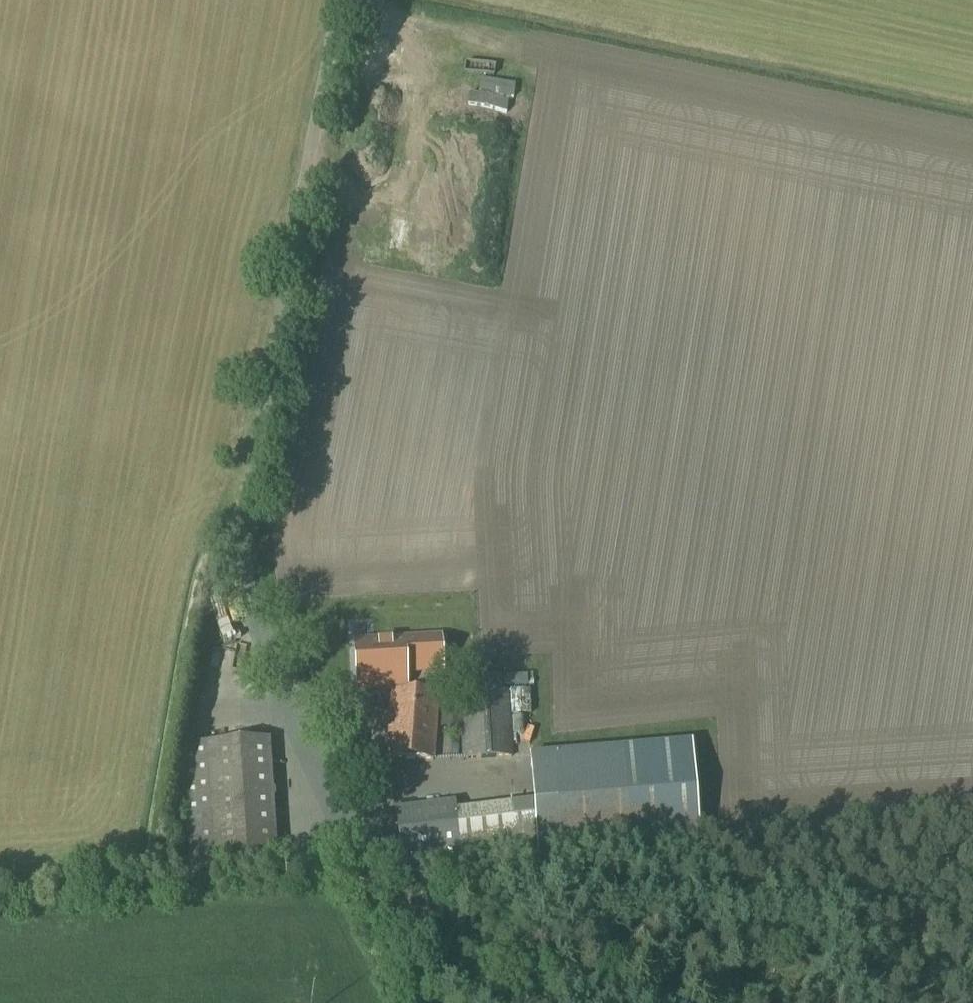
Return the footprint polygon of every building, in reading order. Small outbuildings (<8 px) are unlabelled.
[(353,636),(355,682),(405,681),(405,669),(405,667),(441,666),(440,633),(378,635),(353,636)] [(508,690),(502,690),(502,673),(466,675),(467,692),(461,692),(464,757),(511,755),(508,690)] [(432,761),(437,695),(392,692),(387,758),(432,761)] [(182,746),(190,873),(277,868),(269,740),(182,746)] [(691,742),(622,748),(553,753),(561,853),(630,848),(699,842),(691,742)] [(541,854),(535,803),(456,813),(455,802),(395,809),(403,871),(541,854)]
